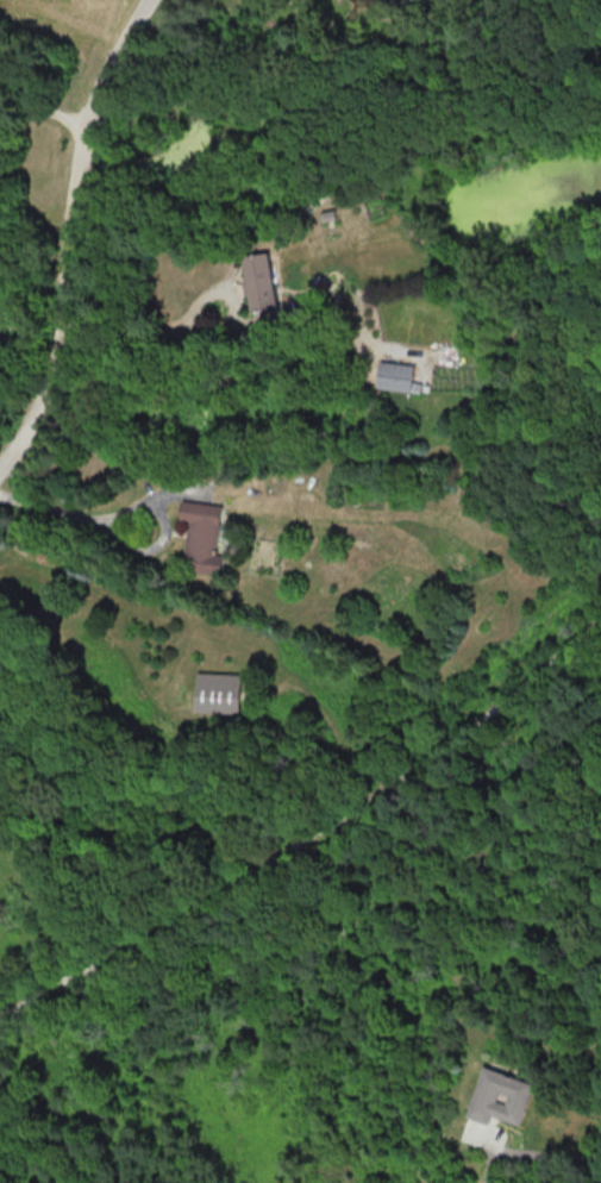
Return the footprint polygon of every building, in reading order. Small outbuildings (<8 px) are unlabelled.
[(249,312),(277,308),(269,252),(241,256),(249,312)] [(415,365),(380,360),(376,386),(411,392),(415,365)] [(216,553),(223,505),(182,499),(179,519),(190,520),(183,569),(221,575),(224,554),(216,553)] [(196,712),(242,713),(243,673),(197,672),(196,712)] [(520,1125),(534,1083),(483,1066),(466,1117),(488,1124),(490,1116),(520,1125)]
